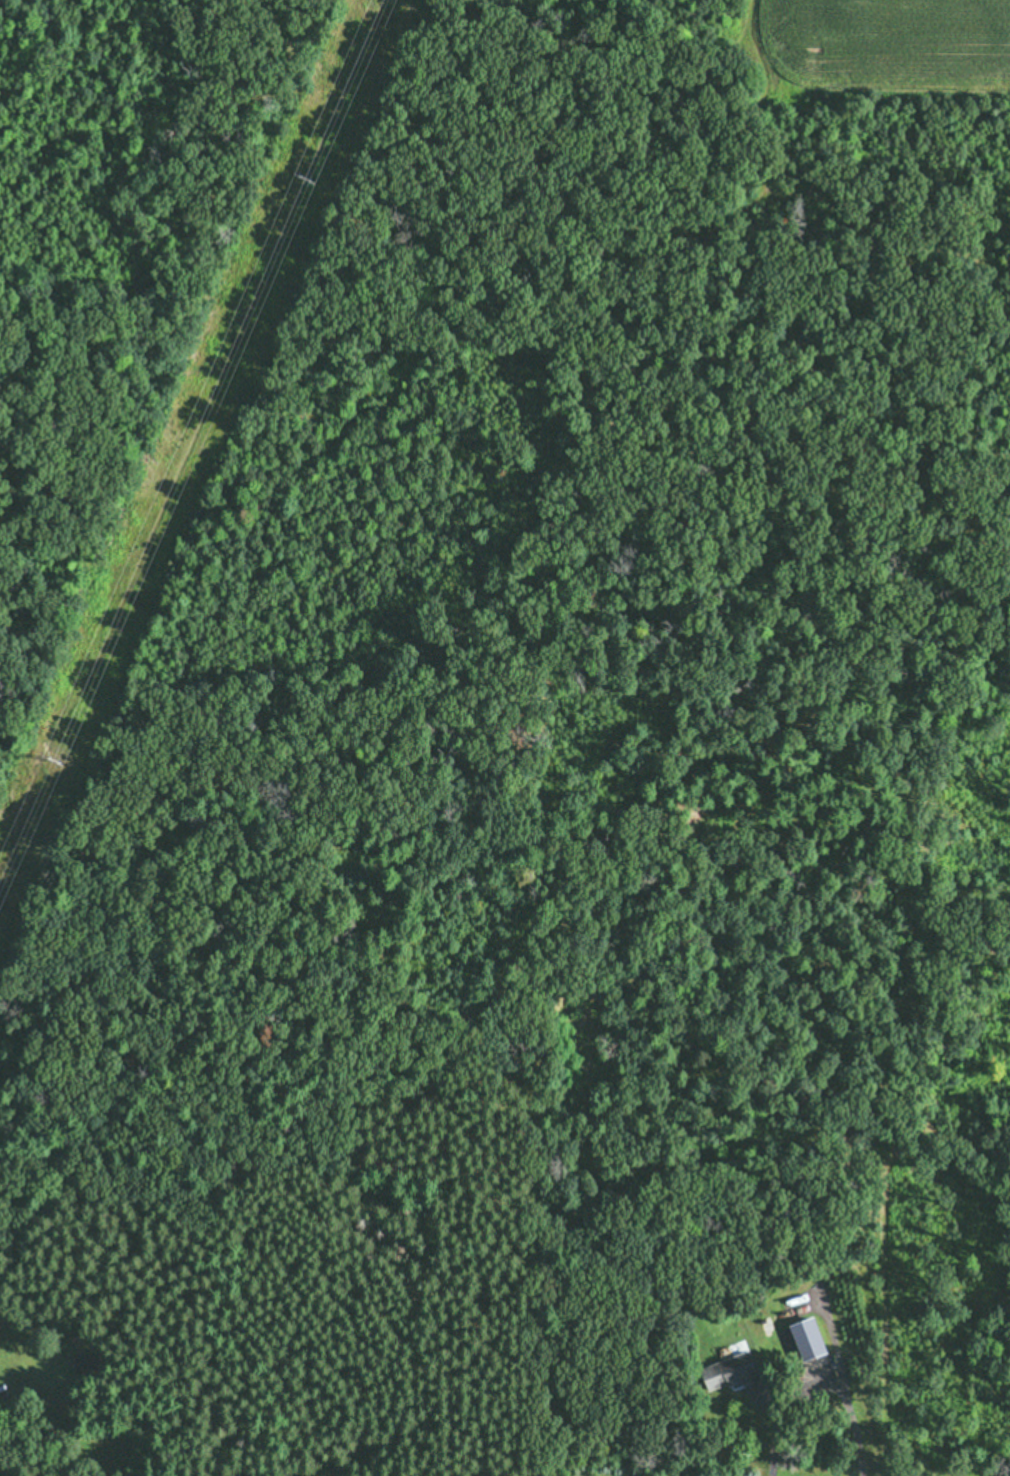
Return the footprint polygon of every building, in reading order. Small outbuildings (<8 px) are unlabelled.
[(785,1325),(799,1361),(825,1350),(811,1315),(785,1325)] [(756,1376),(748,1350),(695,1367),(704,1393),(756,1376)]
